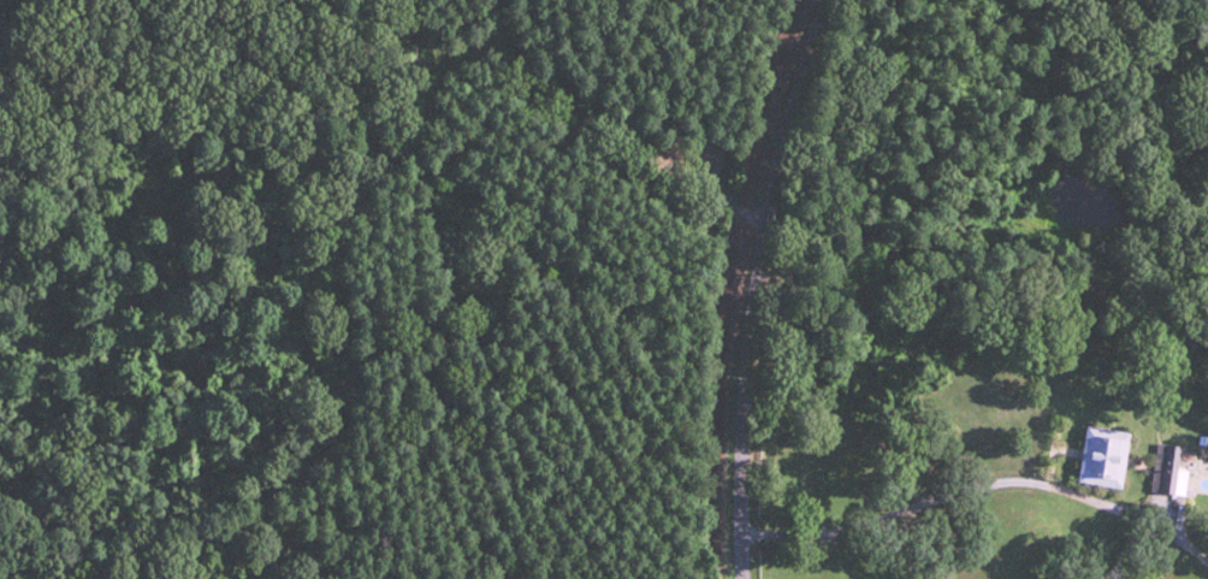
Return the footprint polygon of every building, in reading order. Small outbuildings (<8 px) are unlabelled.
[(1133,431),(1088,425),(1081,482),(1126,487),(1133,431)] [(1180,432),(1179,445),(1159,443),(1153,491),(1195,496),(1198,474),(1207,475),(1207,435),(1180,432)]
